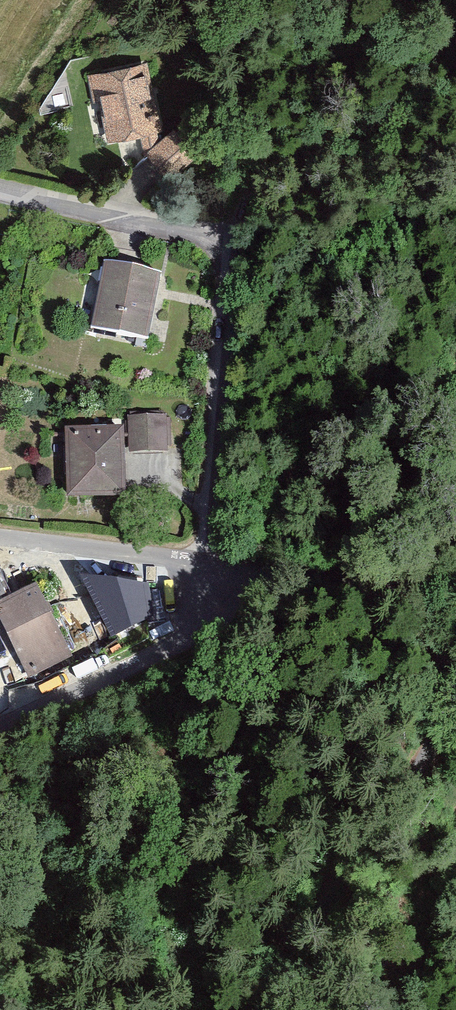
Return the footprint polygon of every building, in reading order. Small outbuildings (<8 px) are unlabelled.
[(151,67),(91,77),(103,144),(162,134),(151,67)] [(173,126),(148,151),(174,175),(200,153),(173,126)] [(166,279),(113,269),(101,331),(153,341),(166,279)] [(128,417),(129,455),(168,454),(166,416),(128,417)] [(124,429),(66,431),(67,503),(126,502),(124,429)] [(153,633),(153,580),(100,580),(100,633),(153,633)] [(0,608),(0,626),(26,679),(71,658),(37,590),(0,608)]
